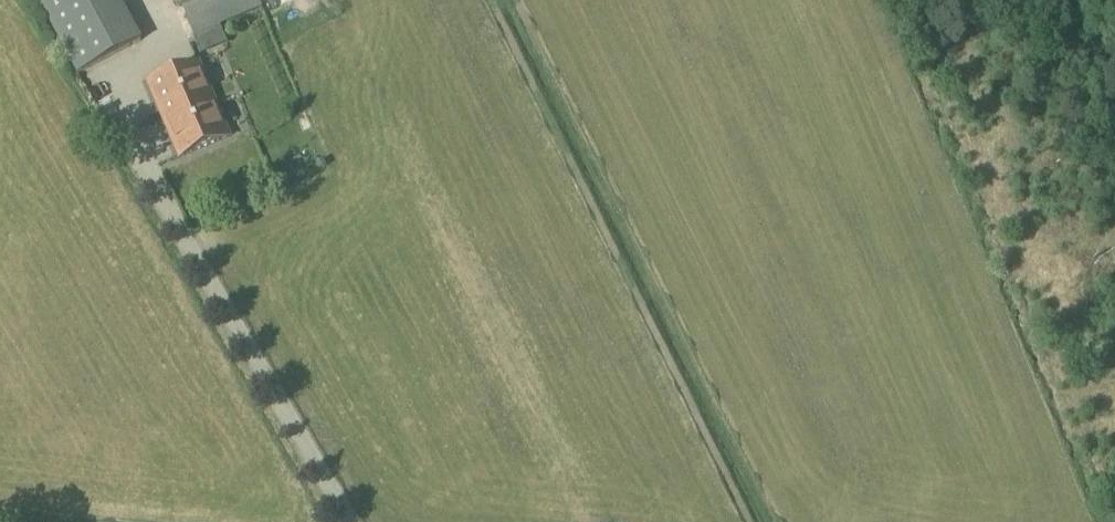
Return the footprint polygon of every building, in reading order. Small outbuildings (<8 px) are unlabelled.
[(194,37),(262,10),(258,0),(178,0),(194,37)] [(179,158),(229,137),(198,63),(148,84),(179,158)]
